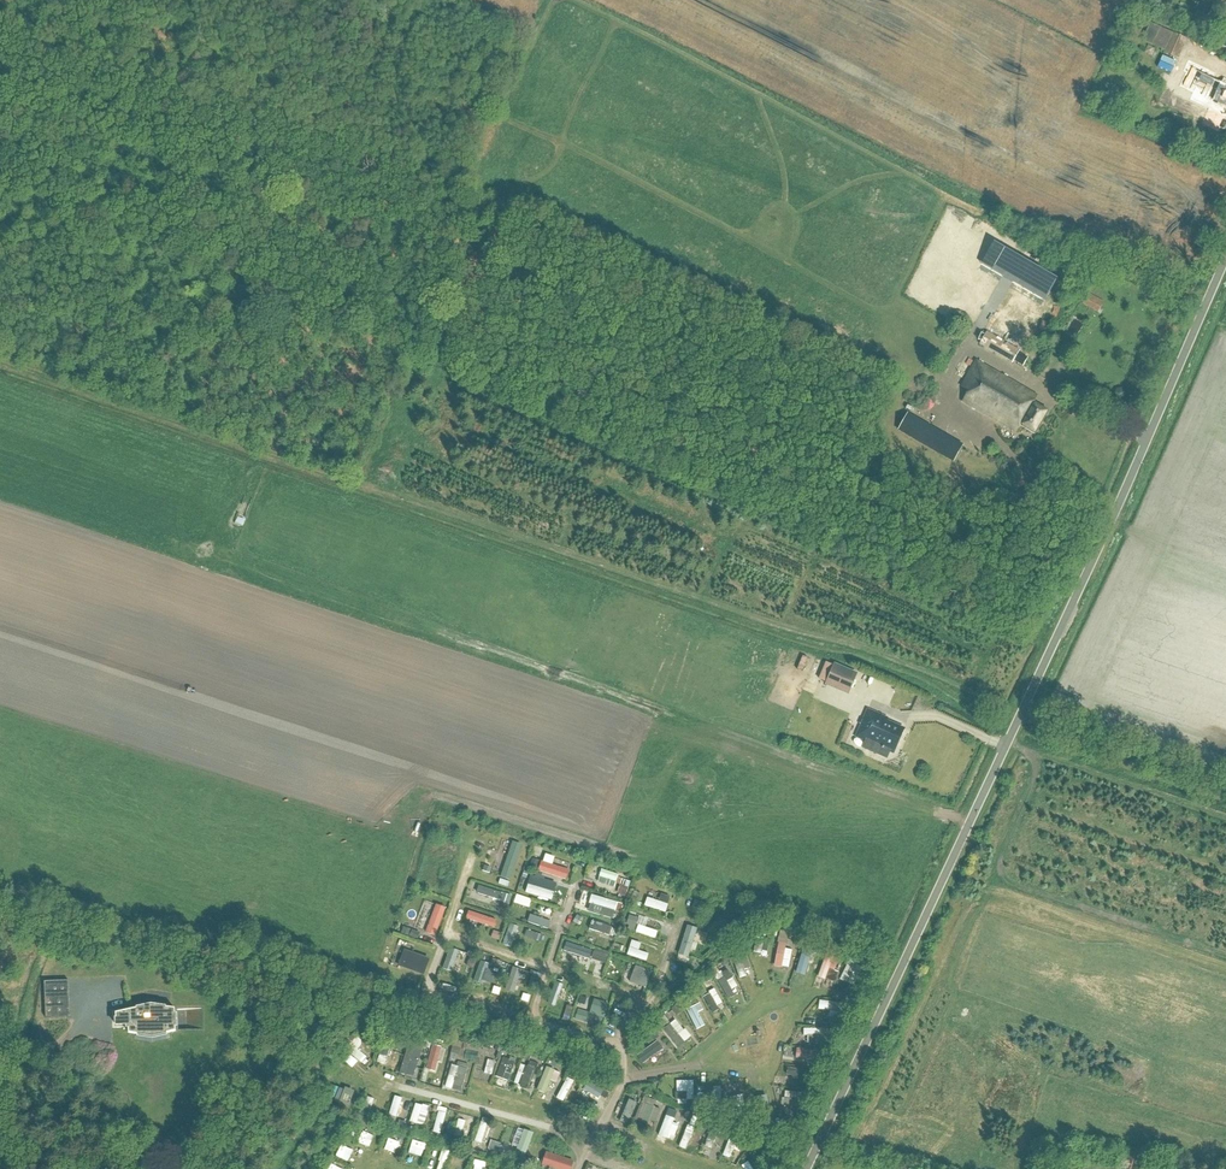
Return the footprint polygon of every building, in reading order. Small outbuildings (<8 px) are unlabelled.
[(1186,41),(1169,33),(1169,32),(1149,24),(1142,41),(1166,51),(1164,53),(1177,61),(1186,41)] [(1155,49),(1147,45),(1143,53),(1151,57),(1155,49)] [(1172,92),(1225,117),(1225,115),(1225,81),(1222,79),(1220,84),(1213,80),(1216,75),(1187,61),(1172,92)] [(163,282),(149,289),(157,303),(170,297),(163,282)] [(1103,303),(1089,295),(1082,306),(1097,315),(1103,303)] [(1011,365),(1013,361),(1021,367),(1027,359),(1018,354),(1020,351),(987,332),(978,346),(1011,365)] [(974,362),(959,388),(967,392),(961,403),(1014,434),(1018,427),(1033,436),(1046,413),(1031,404),(1035,398),(974,362)] [(918,420),(908,437),(942,456),(952,439),(918,420)] [(257,522),(263,498),(254,496),(248,520),(257,522)] [(808,666),(814,668),(819,653),(812,651),(808,666)] [(824,685),(848,695),(848,696),(858,674),(834,663),(824,685)] [(891,696),(896,681),(888,679),(883,693),(891,696)] [(855,738),(866,742),(863,748),(885,758),(887,752),(892,754),(903,730),(885,722),(886,719),(867,710),(855,738)] [(513,873),(522,875),(530,840),(521,838),(513,873)] [(543,861),(539,871),(568,880),(571,870),(543,861)] [(619,875),(603,869),(598,883),(615,888),(619,875)] [(631,882),(640,885),(641,878),(633,875),(631,882)] [(487,882),(485,894),(509,899),(512,887),(487,882)] [(655,902),(677,909),(680,899),(659,892),(655,902)] [(437,905),(427,931),(436,935),(446,908),(437,905)] [(638,926),(646,927),(647,912),(639,912),(638,926)] [(524,913),(521,921),(543,928),(546,920),(524,913)] [(666,936),(670,926),(648,919),(645,930),(666,936)] [(660,949),(650,946),(652,940),(642,937),(637,953),(657,959),(660,949)] [(756,937),(753,953),(761,955),(762,952),(766,953),(769,940),(756,937)] [(789,938),(786,965),(795,966),(798,939),(789,938)] [(778,941),(773,967),(781,968),(786,942),(778,941)] [(802,950),(796,972),(804,974),(810,952),(802,950)] [(826,953),(817,978),(825,981),(835,956),(826,953)] [(464,958),(457,982),(467,986),(475,961),(464,958)] [(747,959),(749,973),(756,972),(754,958),(747,959)] [(850,959),(840,979),(854,986),(864,965),(850,959)] [(747,991),(743,986),(749,983),(740,966),(726,974),(738,996),(747,991)] [(70,1017),(68,981),(44,982),(45,1018),(70,1017)] [(595,1009),(599,994),(588,991),(584,1006),(595,1009)] [(840,1008),(843,997),(831,994),(828,1005),(840,1008)] [(388,1002),(376,997),(367,1017),(380,1022),(388,1002)] [(616,1015),(618,1001),(602,998),(599,1012),(616,1015)] [(840,1013),(848,1015),(852,999),(843,998),(840,1013)] [(705,1002),(695,1007),(705,1027),(715,1022),(705,1002)] [(115,1013),(116,1025),(128,1025),(128,1033),(137,1035),(138,1031),(152,1033),(165,1030),(166,1034),(175,1031),(175,1009),(165,1008),(165,1011),(151,1009),(137,1012),(137,1009),(115,1013)] [(464,1016),(458,1033),(470,1037),(476,1020),(464,1016)] [(689,1045),(697,1039),(691,1031),(695,1029),(687,1017),(675,1025),(689,1045)] [(824,1031),(834,1030),(833,1021),(815,1024),(817,1038),(825,1037),(824,1031)] [(524,1035),(521,1045),(553,1054),(556,1044),(524,1035)] [(656,1062),(675,1046),(667,1037),(648,1052),(656,1062)] [(385,1062),(392,1065),(399,1044),(392,1042),(385,1062)] [(404,1043),(397,1075),(414,1079),(421,1047),(404,1043)] [(432,1045),(425,1070),(434,1073),(441,1048),(432,1045)] [(810,1053),(810,1059),(824,1059),(825,1045),(805,1045),(805,1053),(810,1053)] [(360,1055),(370,1061),(375,1053),(366,1046),(360,1055)] [(563,1047),(560,1056),(582,1062),(584,1054),(563,1047)] [(587,1055),(583,1068),(608,1076),(612,1064),(587,1055)] [(516,1081),(523,1060),(510,1056),(503,1077),(516,1081)] [(462,1060),(453,1087),(468,1092),(477,1065),(462,1060)] [(529,1086),(534,1065),(527,1063),(522,1084),(529,1086)] [(358,1072),(363,1076),(369,1067),(364,1064),(358,1072)] [(535,1088),(543,1070),(536,1067),(528,1085),(535,1088)] [(811,1073),(786,1068),(785,1076),(809,1081),(811,1073)] [(561,1090),(566,1076),(560,1074),(555,1088),(561,1090)] [(574,1075),(565,1098),(572,1101),(581,1078),(574,1075)] [(587,1082),(582,1090),(597,1099),(602,1091),(587,1082)] [(723,1109),(721,1086),(711,1087),(714,1110),(723,1109)] [(557,1101),(559,1093),(551,1090),(549,1098),(557,1101)] [(808,1109),(809,1094),(780,1091),(778,1106),(808,1109)] [(367,1095),(359,1114),(371,1119),(379,1099),(367,1095)] [(417,1104),(412,1124),(426,1128),(431,1108),(417,1104)] [(441,1111),(435,1131),(444,1133),(449,1114),(441,1111)] [(666,1117),(659,1137),(668,1140),(669,1136),(675,1138),(679,1126),(673,1124),(675,1120),(666,1117)] [(467,1122),(459,1121),(456,1137),(464,1138),(467,1122)] [(482,1124),(477,1143),(484,1145),(485,1142),(489,1143),(494,1127),(482,1124)] [(712,1124),(706,1148),(713,1150),(719,1126),(712,1124)] [(687,1126),(679,1148),(686,1151),(694,1129),(687,1126)] [(517,1131),(509,1152),(522,1157),(529,1135),(517,1131)] [(405,1136),(401,1151),(408,1153),(412,1138),(405,1136)] [(731,1138),(722,1157),(729,1160),(738,1141),(731,1138)] [(343,1155),(359,1164),(365,1152),(349,1143),(343,1155)] [(1123,1168),(1137,1168),(1141,1156),(1129,1151),(1123,1168)] [(541,1166),(549,1168),(570,1168),(573,1162),(545,1153),(541,1166)] [(474,1157),(464,1154),(459,1168),(461,1168),(469,1168),(474,1157)]
